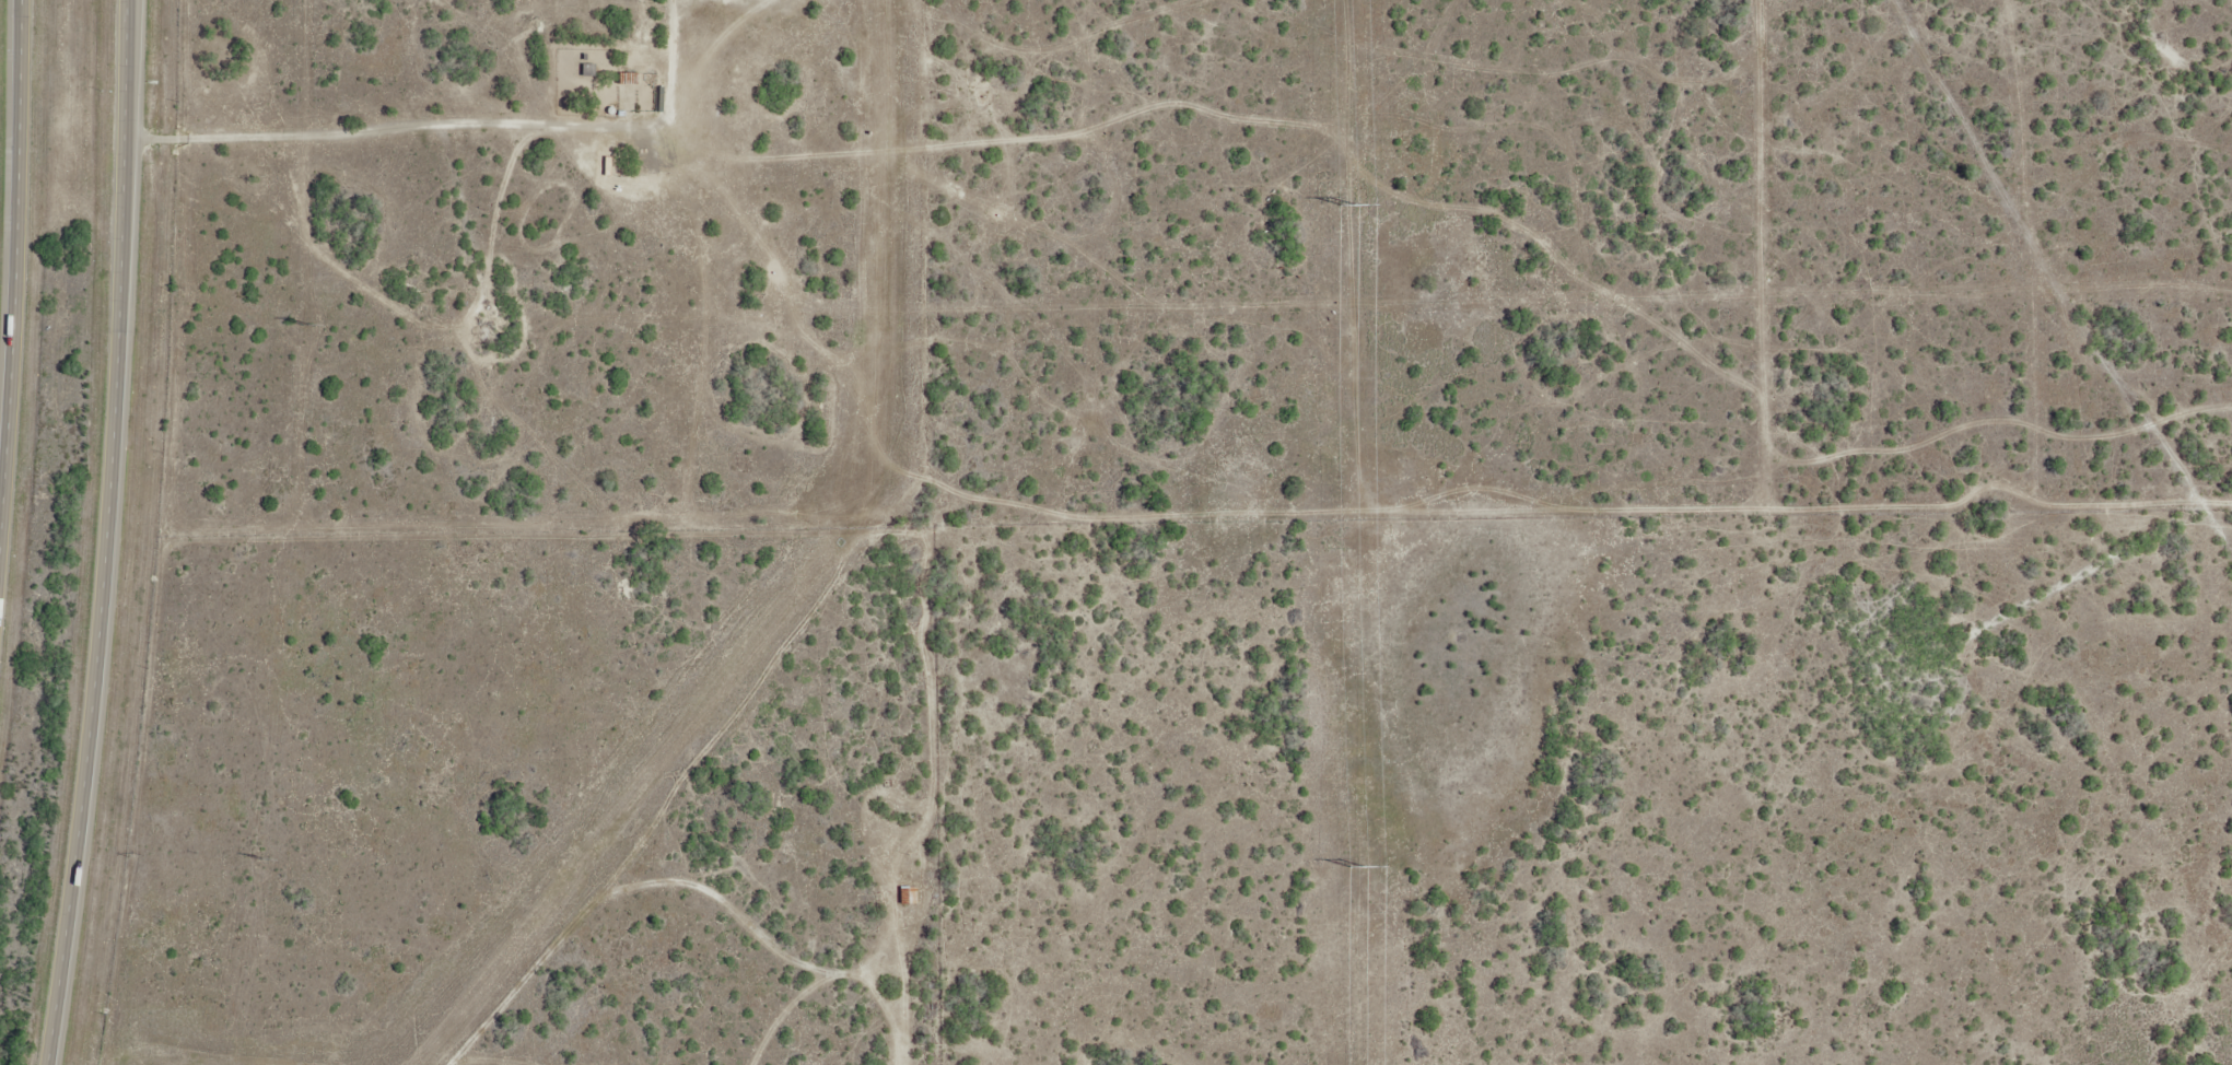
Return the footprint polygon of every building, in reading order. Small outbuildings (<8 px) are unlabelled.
[(902,904),(919,903),(919,887),(901,888),(902,904)]
